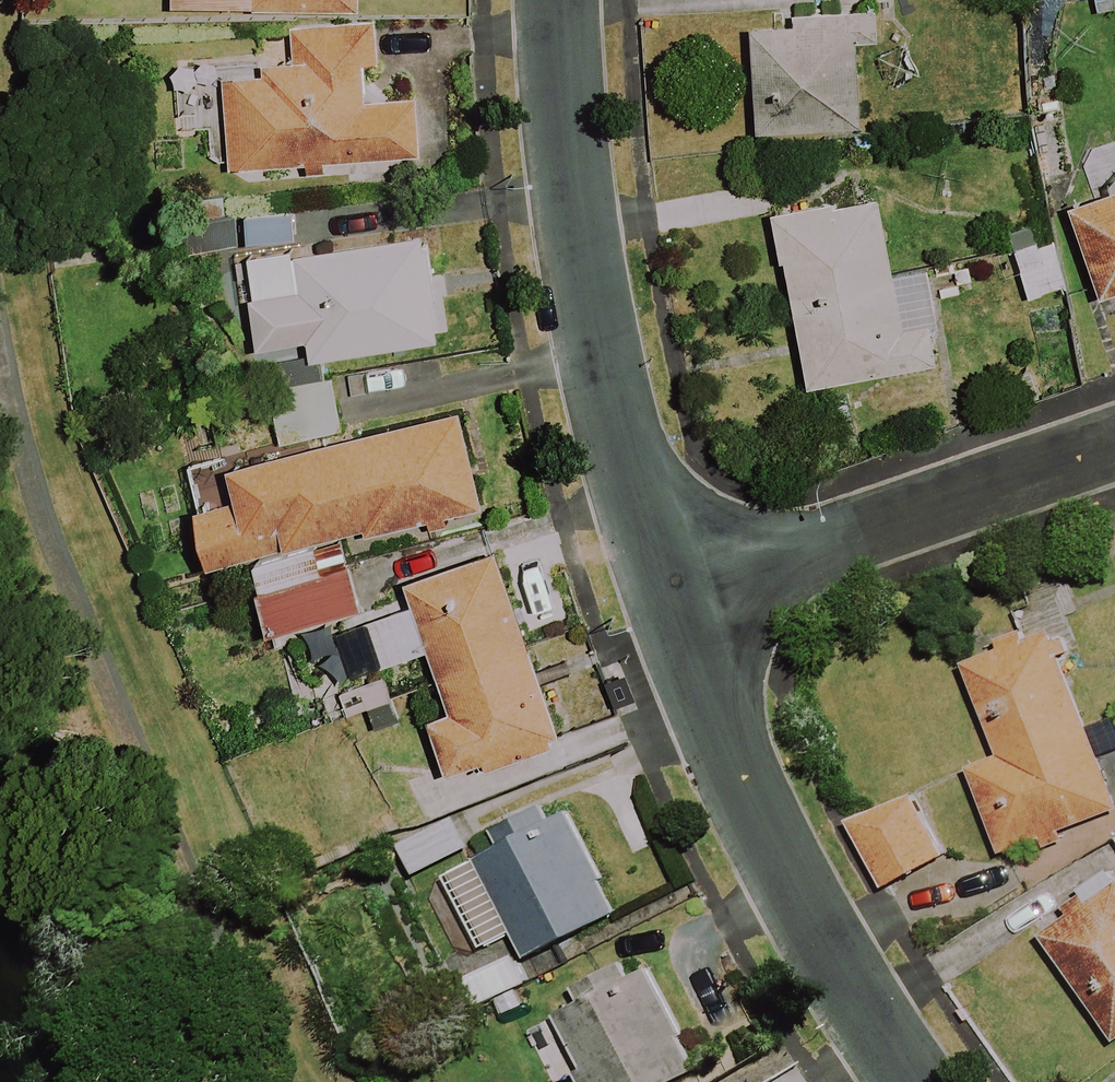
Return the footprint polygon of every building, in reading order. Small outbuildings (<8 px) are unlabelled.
[(170,8),(359,12),(359,0),(170,0),(170,8)] [(886,23),(781,31),(790,147),(895,138),(886,23)] [(403,107),(377,109),(372,24),(289,28),(290,60),(222,63),(228,171),(406,161),(403,107)] [(937,381),(894,207),(801,230),(844,403),(937,381)] [(1091,223),(1114,282),(1114,213),(1091,223)] [(1067,290),(1046,221),(1005,234),(1027,303),(1067,290)] [(420,238),(268,262),(281,343),(308,339),(312,363),(437,343),(420,238)] [(263,381),(269,422),(341,411),(335,370),(263,381)] [(484,509),(462,413),(228,466),(236,500),(195,509),(207,564),(363,529),(365,536),(484,509)] [(356,613),(342,548),(253,568),(267,633),(356,613)] [(559,745),(494,552),(405,583),(411,603),(363,619),(380,667),(428,651),(449,711),(427,719),(449,783),(559,745)] [(1048,635),(964,667),(999,757),(967,770),(1001,857),(1114,813),(1114,808),(1048,635)] [(943,859),(912,795),(849,827),(881,890),(943,859)] [(615,916),(566,819),(478,862),(527,960),(615,916)] [(467,852),(453,823),(402,848),(416,877),(467,852)] [(1114,1047),(1114,883),(1038,937),(1114,1047)] [(645,968),(554,1016),(589,1081),(673,1081),(697,1069),(645,968)]
